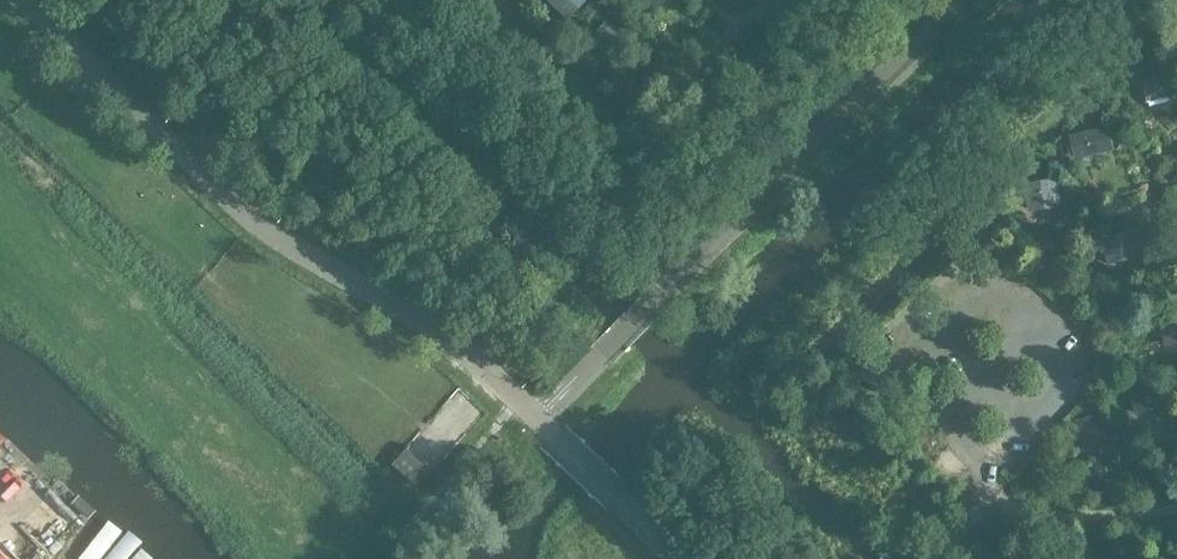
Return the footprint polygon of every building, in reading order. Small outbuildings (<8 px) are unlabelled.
[(595,28),(574,50),(603,78),(625,56),(595,28)] [(1131,81),(1131,110),(1168,110),(1168,81),(1131,81)] [(1014,193),(1014,222),(1050,222),(1050,194),(1014,193)] [(1132,321),(1136,350),(1175,345),(1172,315),(1132,321)] [(1062,430),(1065,461),(1107,456),(1104,426),(1062,430)] [(409,446),(395,462),(419,483),(433,467),(409,446)] [(1145,530),(1152,558),(1176,552),(1176,522),(1145,530)]
